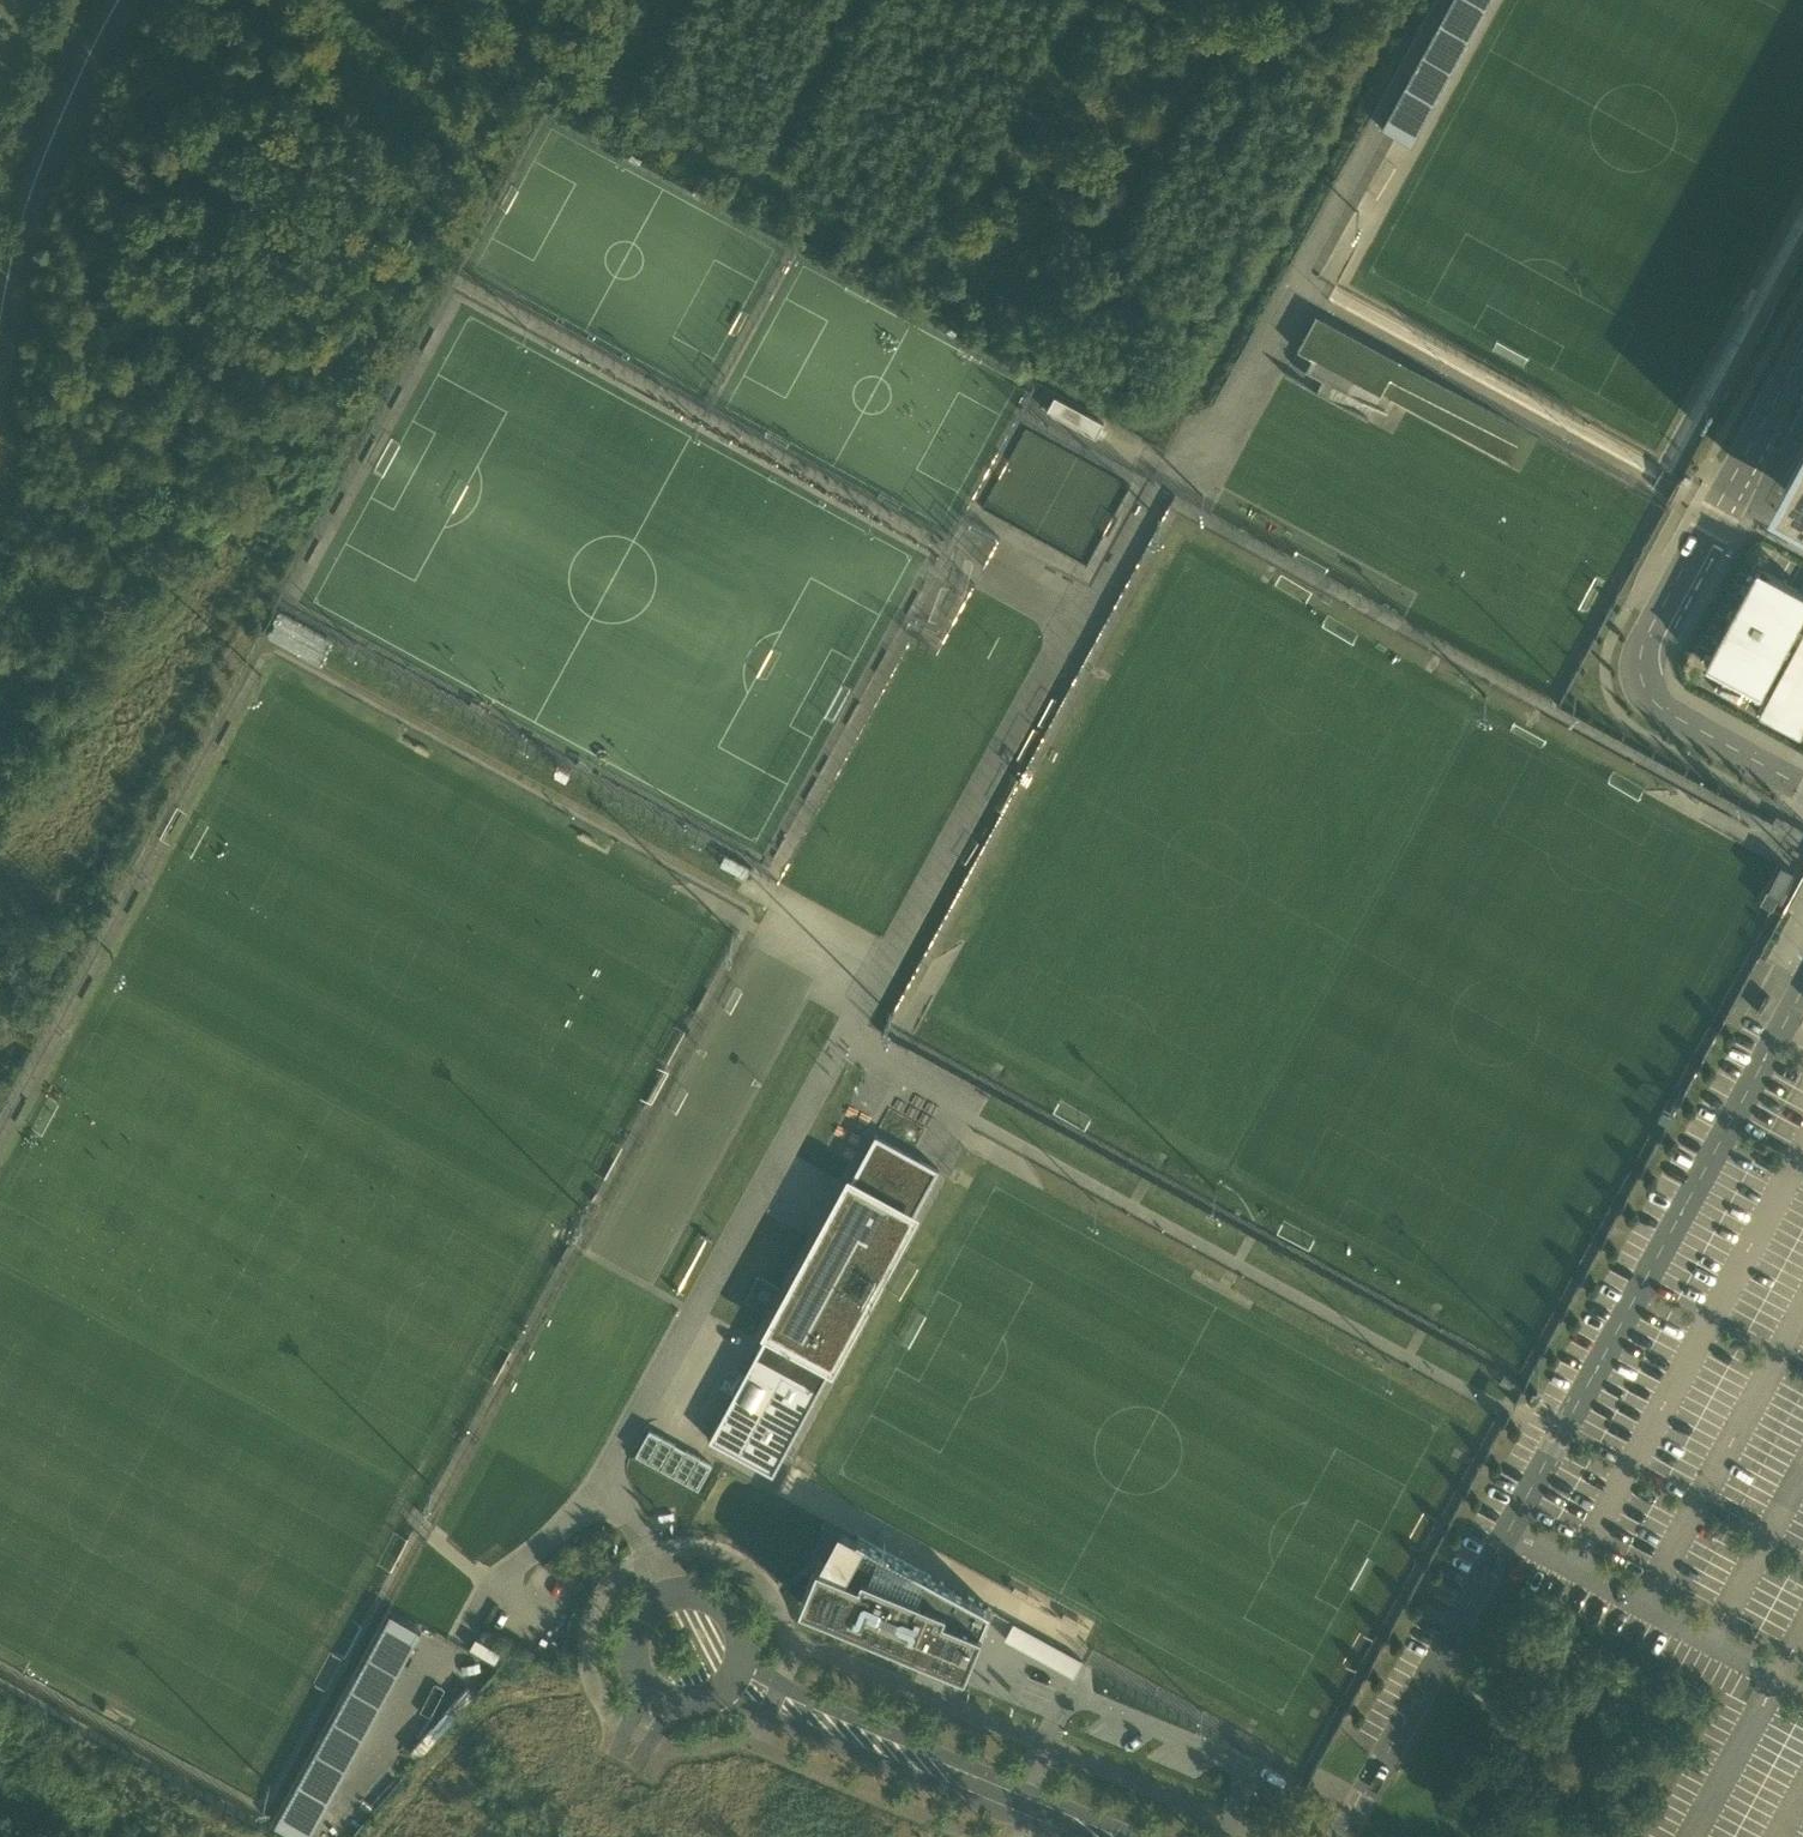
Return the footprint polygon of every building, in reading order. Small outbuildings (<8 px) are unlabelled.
[(1369,120),(1399,135),(1406,139),(1413,143),(1491,0),(1435,0),(1369,120)] [(1103,431),(1108,415),(1057,397),(1051,413),(1103,431)] [(1768,498),(1802,517),(1802,434),(1768,498)] [(1781,863),(1760,902),(1772,909),(1794,870),(1781,863)] [(964,1143),(891,1102),(876,1131),(758,1355),(712,1440),(782,1477),(964,1143)] [(663,1437),(651,1430),(637,1453),(650,1460),(663,1437)] [(675,1444),(663,1437),(650,1460),(662,1467),(675,1444)] [(687,1450),(675,1444),(662,1467),(674,1474),(687,1450)] [(699,1457),(687,1450),(674,1474),(686,1481),(699,1457)] [(711,1464),(699,1457),(686,1481),(698,1487),(711,1464)] [(819,1559),(799,1604),(965,1671),(996,1604),(861,1535),(844,1569),(819,1559)] [(391,1613),(315,1753),(345,1770),(422,1630),(391,1613)] [(1078,1671),(1085,1654),(1016,1624),(1009,1640),(1078,1671)] [(394,1760),(362,1796),(371,1804),(395,1777),(394,1760)]
